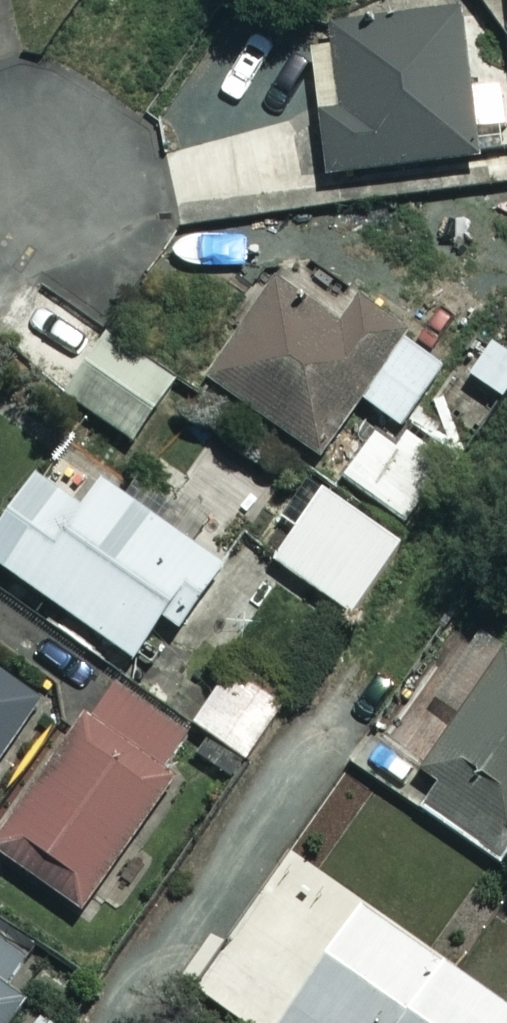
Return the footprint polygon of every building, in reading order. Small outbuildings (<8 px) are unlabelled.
[(456,0),(446,0),(333,16),(336,38),(308,41),(327,176),(476,156),(472,129),(506,124),(506,117),(502,81),(468,86),(456,0)] [(336,327),(270,282),(205,378),(320,456),(404,332),(355,299),(336,327)] [(170,377),(101,334),(63,395),(132,438),(170,377)] [(442,367),(403,339),(360,398),(400,426),(442,367)] [(32,473),(0,519),(0,566),(130,656),(159,614),(176,626),(221,563),(155,517),(168,498),(137,476),(123,495),(98,477),(78,505),(32,473)] [(400,544),(314,484),(265,555),(350,614),(400,544)] [(499,652),(406,799),(492,854),(506,830),(506,657),(499,652)] [(281,702),(225,666),(189,722),(245,759),(281,702)] [(0,667),(0,753),(41,696),(0,667)] [(105,678),(0,827),(0,855),(80,912),(166,790),(156,783),(189,737),(105,678)] [(356,902),(270,1022),(506,1022),(506,1009),(356,902)] [(273,992),(301,953),(250,916),(222,955),(273,992)] [(0,956),(0,1022),(4,1022),(34,979),(0,956)]
